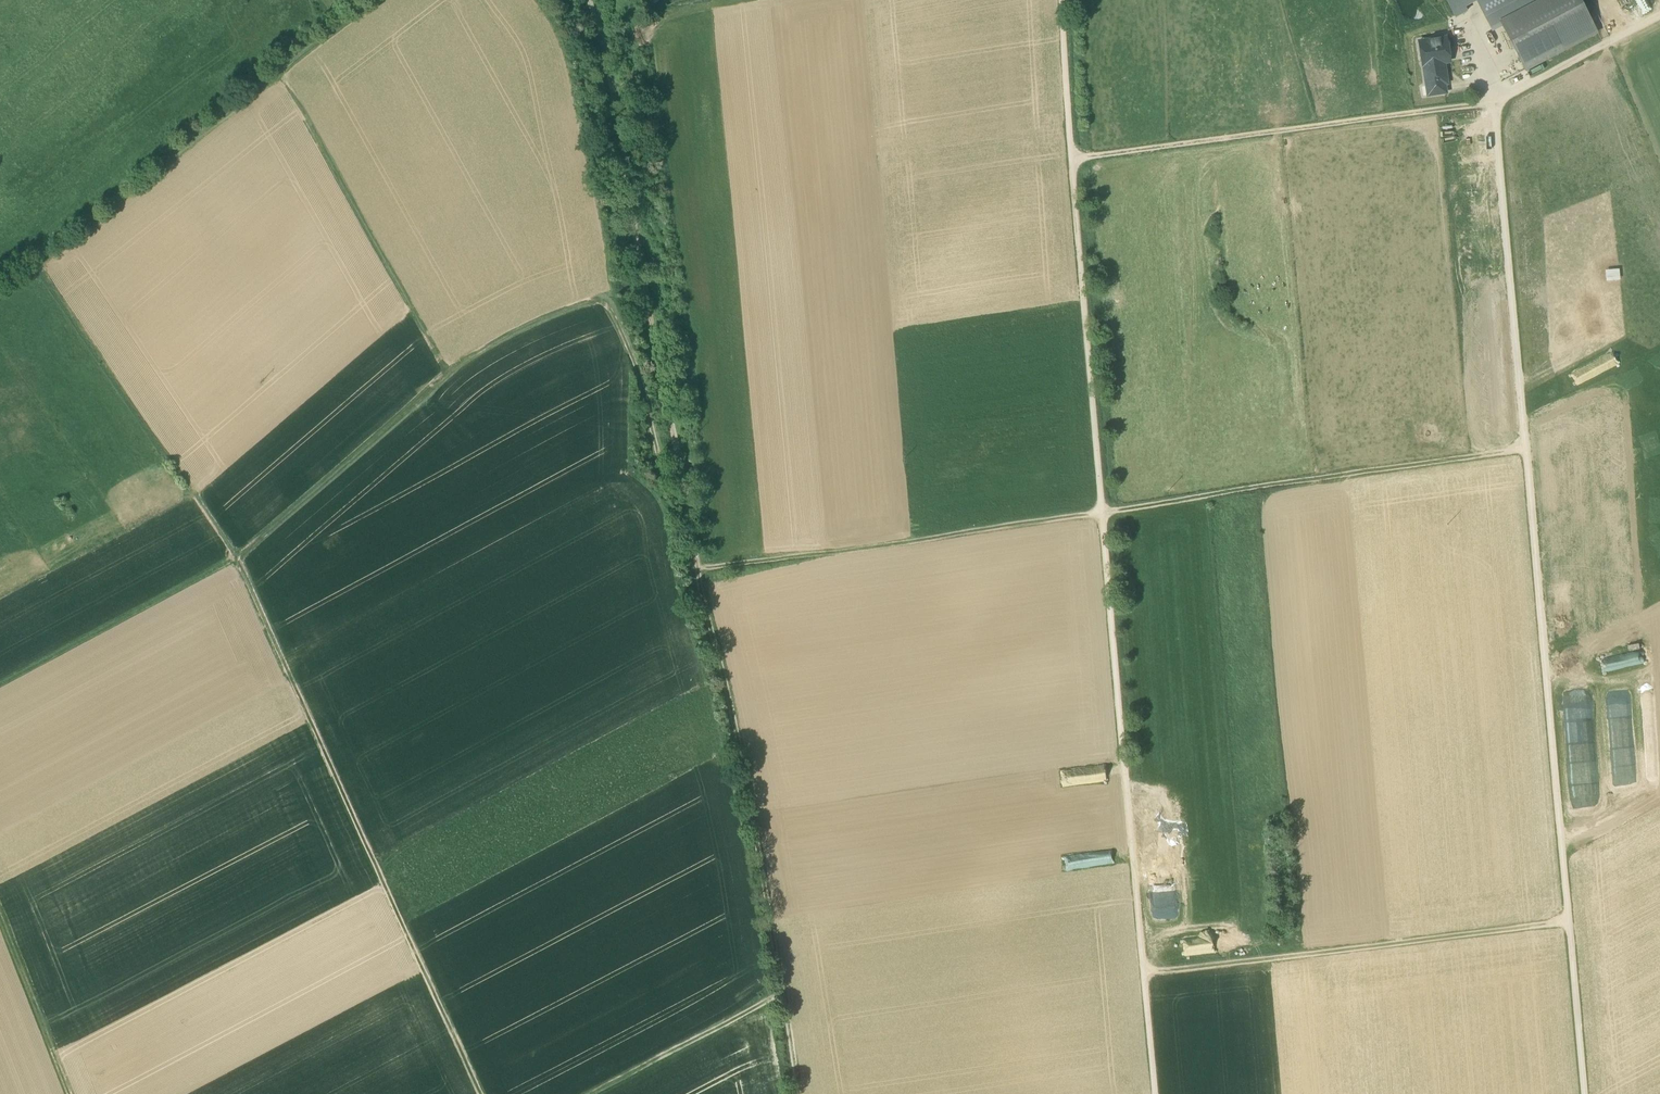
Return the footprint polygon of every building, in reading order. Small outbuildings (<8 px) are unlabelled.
[(1485,16),(1516,0),(1448,0),(1457,17),(1479,5),(1485,16)] [(1485,16),(1491,28),(1501,23),(1519,58),(1591,20),(1580,0),(1516,0),(1485,16)] [(1447,37),(1425,40),(1427,48),(1423,53),(1420,53),(1422,64),(1423,64),(1426,87),(1430,86),(1444,84),(1447,84),(1444,63),(1450,62),(1448,47),(1450,45),(1449,41),(1447,39),(1447,37)] [(1444,84),(1430,86),(1432,95),(1446,93),(1444,84)]
